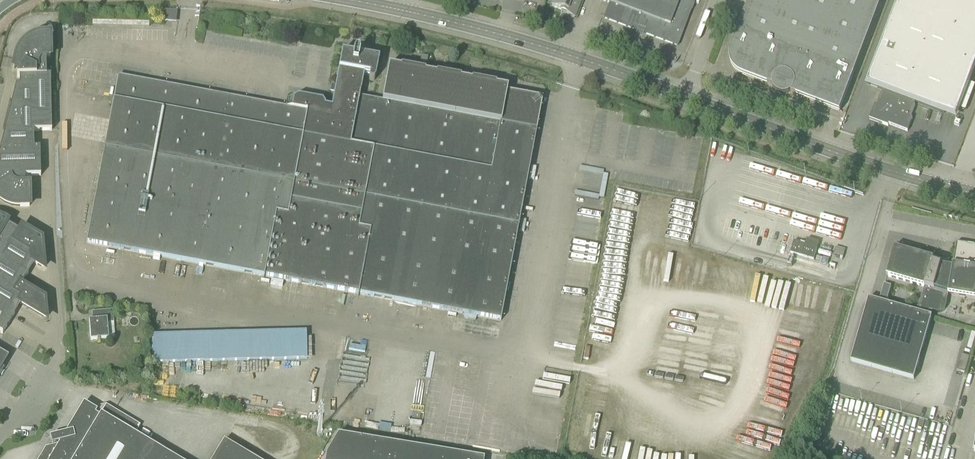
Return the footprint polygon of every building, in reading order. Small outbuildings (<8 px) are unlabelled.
[(551,6),(561,9),(560,12),(574,17),(581,0),(553,0),(551,6)] [(609,3),(603,18),(677,46),(695,0),(602,0),(609,3)] [(882,0),(749,0),(730,49),(730,51),(730,52),(729,53),(729,55),(729,56),(729,57),(730,59),(730,60),(730,61),(731,63),(731,64),(732,66),(733,67),(734,68),(734,69),(735,70),(737,72),(738,73),(740,74),(741,74),(742,75),(772,86),(775,86),(776,89),(779,91),(782,93),(786,92),(789,91),(791,93),(839,111),(859,59),(882,0)] [(974,66),(974,0),(899,0),(867,84),(883,90),(882,94),(881,93),(877,105),(875,104),(871,115),(884,120),(882,124),(888,126),(889,124),(907,131),(912,118),(910,117),(915,106),(914,105),(915,102),(944,113),(948,104),(959,108),(974,66)] [(162,10),(161,18),(166,18),(166,21),(172,22),(173,11),(162,10)] [(41,36),(39,36),(36,37),(34,38),(31,40),(30,40),(28,42),(26,43),(24,45),(23,46),(21,48),(20,49),(20,50),(19,51),(18,53),(17,55),(16,58),(14,69),(16,66),(21,69),(17,77),(19,77),(19,85),(16,85),(0,150),(0,200),(1,201),(3,202),(6,204),(8,204),(11,205),(12,205),(14,206),(16,206),(19,206),(29,206),(29,185),(25,185),(25,176),(41,176),(40,148),(34,148),(34,131),(52,130),(50,76),(46,76),(46,57),(50,56),(50,36),(45,36),(41,36)] [(118,76),(86,243),(501,321),(537,130),(501,123),(507,92),(508,88),(496,85),(496,84),(472,80),(471,81),(460,79),(460,78),(436,73),(436,74),(425,72),(425,71),(401,67),(401,68),(389,66),(382,101),(359,96),(363,73),(370,74),(369,77),(369,78),(369,79),(369,80),(370,80),(370,81),(371,81),(372,81),(373,81),(374,81),(374,80),(375,80),(375,79),(379,59),(359,55),(359,54),(360,54),(360,53),(359,53),(359,52),(359,51),(358,51),(357,51),(356,51),(355,51),(354,52),(354,53),(354,54),(342,52),(332,107),(325,105),(325,104),(322,100),(294,95),(288,99),(288,96),(287,96),(285,107),(118,76)] [(6,224),(7,223),(4,221),(2,220),(0,219),(0,332),(2,334),(20,304),(42,316),(45,315),(44,300),(20,286),(34,263),(40,266),(43,265),(41,240),(22,229),(20,232),(6,224)] [(794,241),(790,253),(814,260),(817,248),(819,242),(807,239),(805,245),(794,241)] [(851,362),(914,380),(932,316),(933,312),(936,313),(939,313),(941,313),(943,312),(944,310),(945,309),(946,307),(948,294),(974,298),(974,246),(956,242),(956,244),(952,267),(948,266),(949,262),(942,261),(943,261),(942,260),(941,265),(933,263),(932,262),(933,260),(933,258),(896,248),(896,247),(894,247),(886,276),(888,276),(924,286),(919,307),(917,306),(916,312),(886,303),(891,286),(884,284),(879,301),(869,298),(851,362)] [(114,322),(113,310),(92,311),(92,320),(89,320),(91,340),(97,340),(97,341),(100,340),(100,339),(108,339),(107,323),(114,322)] [(307,331),(151,334),(152,362),(307,359),(307,331)] [(965,373),(970,357),(961,354),(957,370),(965,373)] [(139,356),(134,361),(142,369),(147,365),(139,356)] [(134,434),(140,425),(106,405),(93,408),(84,403),(59,444),(45,447),(38,458),(177,458),(134,434)] [(484,458),(338,435),(326,455),(325,458),(484,458)] [(224,441),(213,458),(254,458),(224,441)]
